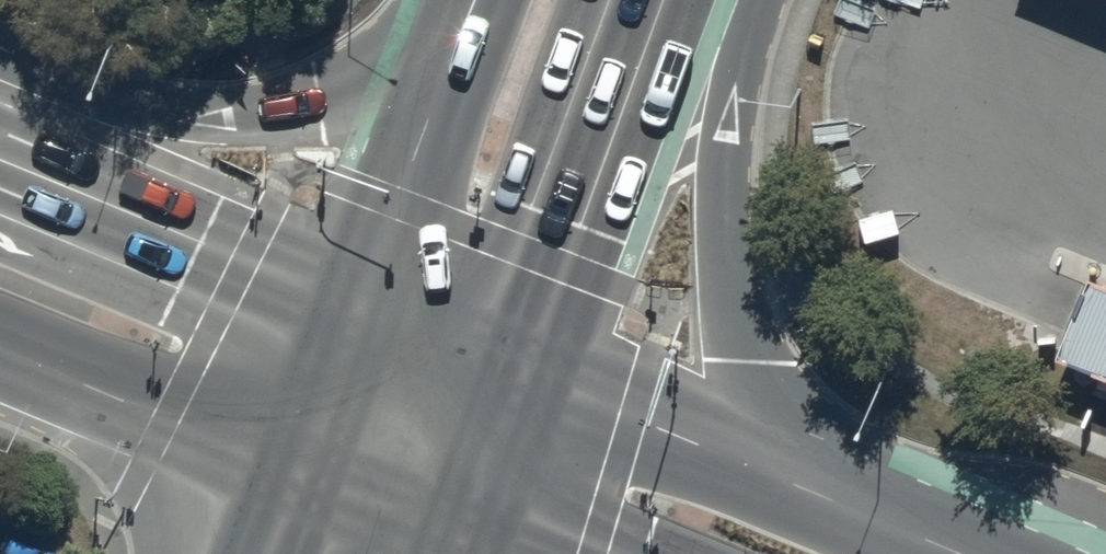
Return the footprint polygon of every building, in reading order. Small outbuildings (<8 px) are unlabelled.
[(1104,371),(1098,385),(1105,388),(1105,289),(1089,282),(1060,352),(1104,371)]
